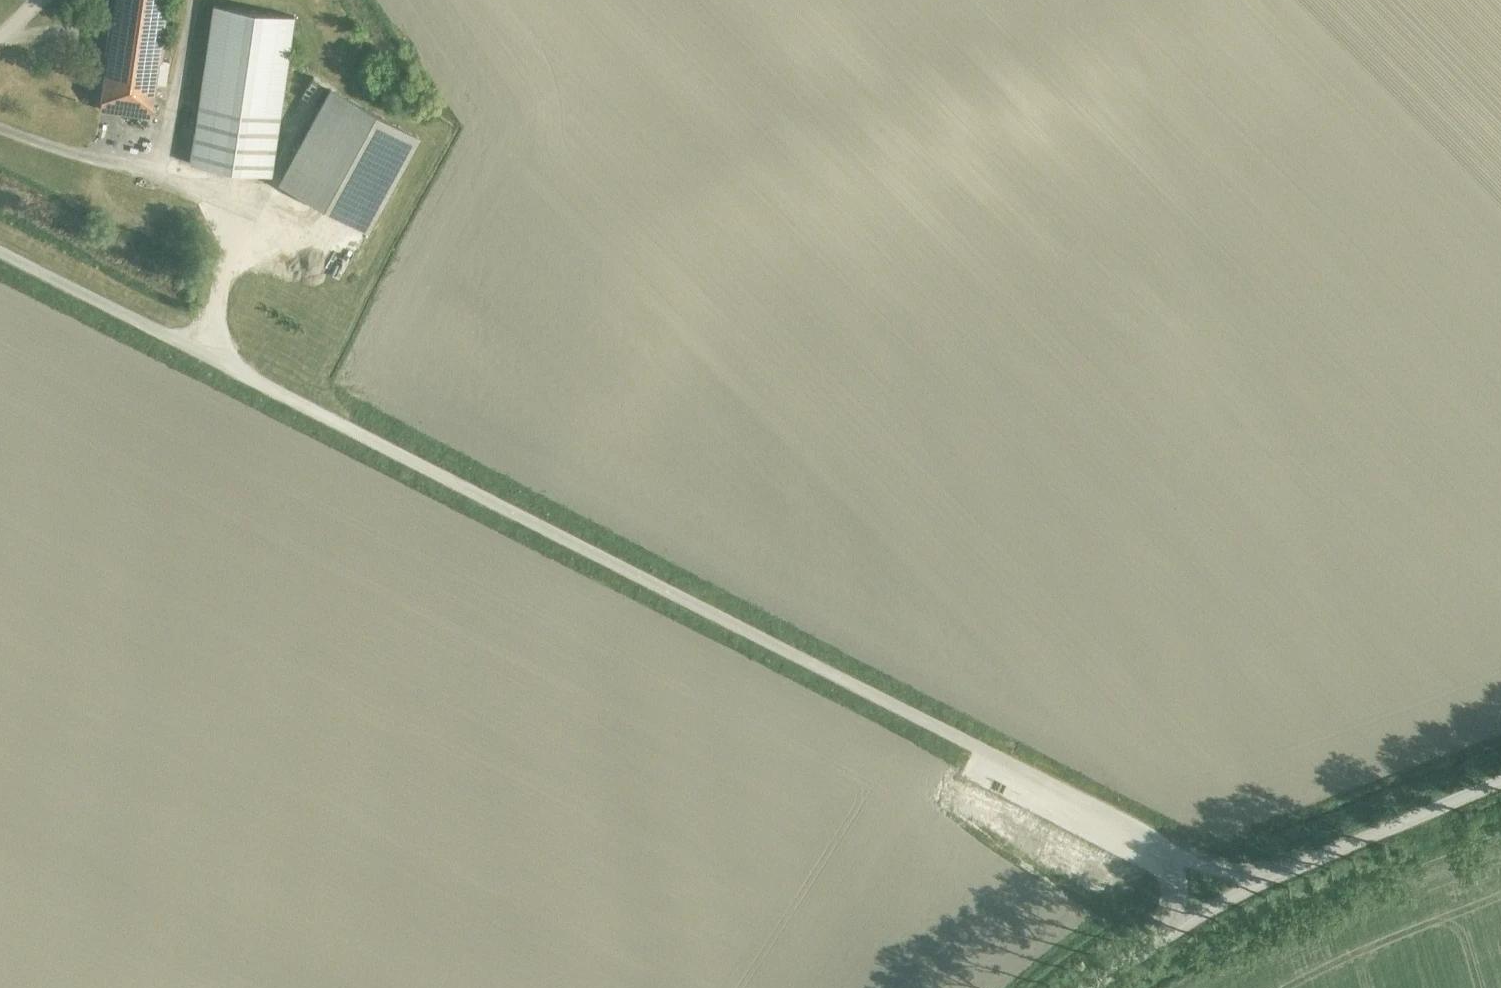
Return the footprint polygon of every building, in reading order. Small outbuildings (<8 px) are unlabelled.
[(99,107),(150,115),(166,0),(115,0),(99,107)] [(213,4),(190,163),(271,174),(294,16),(213,4)] [(367,228),(418,137),(329,88),(279,179),(367,228)]
